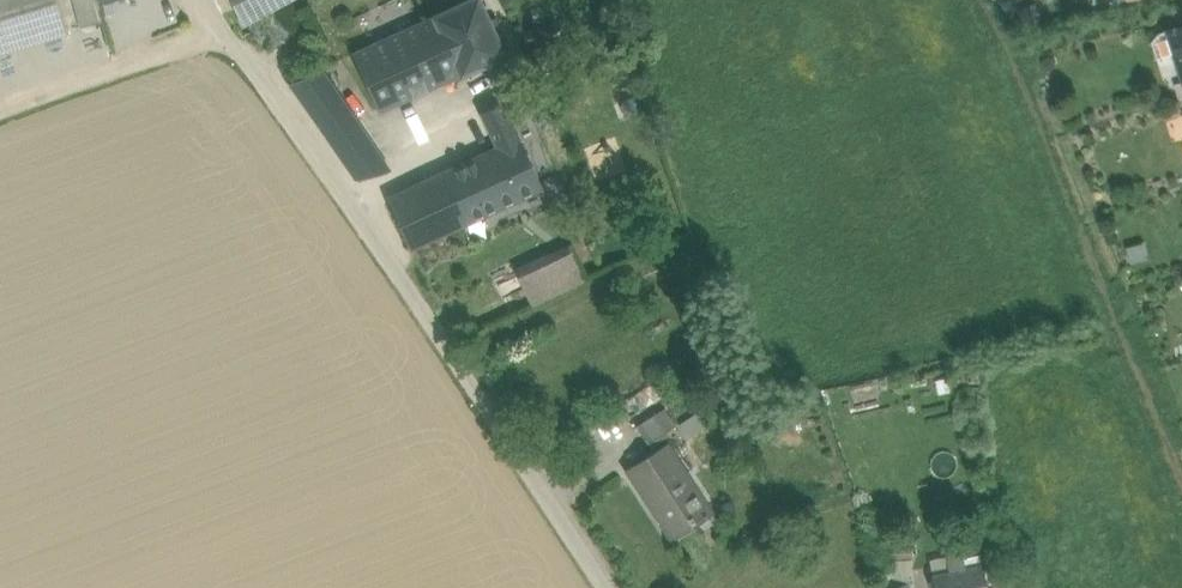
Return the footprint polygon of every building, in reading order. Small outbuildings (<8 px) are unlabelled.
[(67,32),(57,0),(0,0),(0,52),(67,32)] [(95,0),(76,0),(84,27),(101,22),(96,2),(95,0)] [(242,27),(291,0),(231,0),(242,27)] [(434,16),(434,18),(461,74),(461,75),(505,55),(479,0),(469,0),(434,16)] [(1012,0),(1003,3),(1006,11),(1014,8),(1012,0)] [(1037,5),(1017,13),(1023,27),(1042,19),(1037,5)] [(1174,11),(1179,27),(1181,26),(1181,9),(1174,11)] [(434,18),(353,55),(380,111),(461,74),(434,18)] [(1171,30),(1178,52),(1181,65),(1181,26),(1179,27),(1171,30)] [(1161,32),(1154,41),(1158,57),(1178,52),(1171,30),(1161,32)] [(1044,66),(1048,69),(1053,69),(1057,66),(1057,61),(1053,57),(1048,57),(1044,60),(1044,66)] [(499,148),(388,199),(411,249),(542,188),(502,104),(483,113),(499,148)] [(1145,243),(1127,247),(1131,264),(1149,260),(1145,243)] [(568,246),(515,271),(531,306),(584,281),(568,246)] [(805,399),(781,404),(783,417),(808,412),(805,399)] [(664,410),(637,427),(647,442),(674,425),(664,410)] [(706,506),(668,446),(633,468),(658,507),(653,510),(671,538),(696,522),(692,516),(706,506)] [(910,540),(880,544),(882,564),(913,561),(910,540)] [(951,564),(953,572),(965,570),(964,561),(951,564)] [(933,577),(936,587),(986,587),(982,566),(965,570),(953,572),(933,577)]
